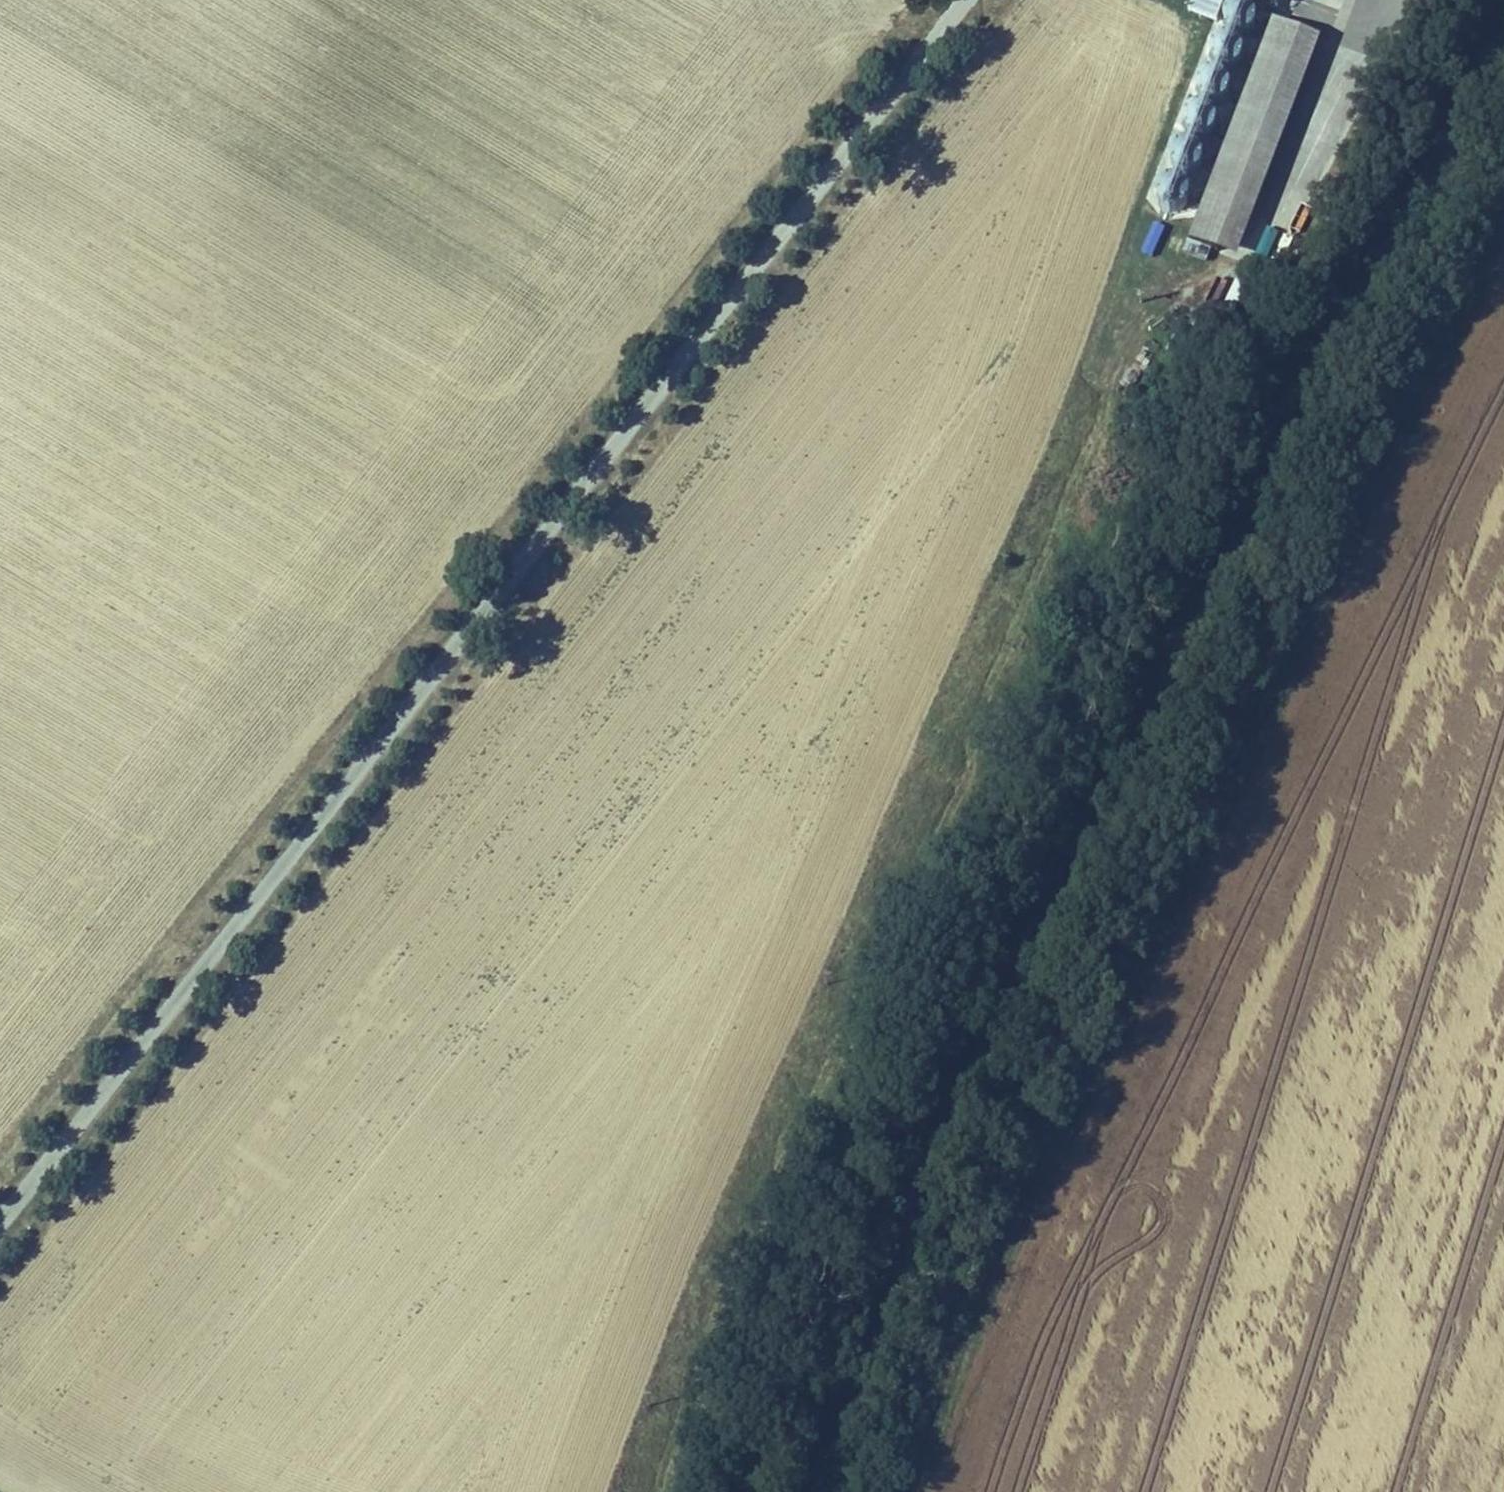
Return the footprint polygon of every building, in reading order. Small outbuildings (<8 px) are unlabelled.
[(1263,30),(1266,31),(1269,31),(1272,30),(1275,28),(1277,25),(1277,22),(1277,18),(1275,15),(1273,13),(1270,12),(1266,12),(1263,12),(1261,14),(1259,16),(1258,19),(1258,22),(1258,25),(1260,28),(1263,30)] [(1256,34),(1255,28),(1253,22),(1249,18),(1244,14),(1238,13),(1232,14),(1227,16),(1223,20),(1220,26),(1219,32),(1220,37),(1223,43),(1227,47),(1233,49),(1239,50),(1245,48),(1250,45),(1254,40),(1256,34)] [(1221,279),(1308,53),(1262,35),(1175,261),(1221,279)] [(1242,69),(1241,63),(1239,57),(1235,52),(1230,49),(1224,48),(1218,49),(1213,51),(1209,55),(1206,60),(1205,66),(1206,72),(1209,78),(1213,82),(1219,84),(1225,85),(1231,83),(1236,79),(1240,74),(1242,69)] [(1230,104),(1229,98),(1227,92),(1223,88),(1218,85),(1213,83),(1207,84),(1201,86),(1197,90),(1194,96),(1193,102),(1194,107),(1197,113),(1201,117),(1207,119),(1213,120),(1219,118),(1224,115),(1228,110),(1230,104)] [(1216,140),(1216,133),(1214,128),(1210,123),(1205,120),(1199,119),(1193,119),(1187,122),(1183,126),(1180,131),(1179,137),(1180,143),(1183,148),(1188,153),(1193,155),(1200,155),(1206,154),(1211,150),(1214,145),(1216,140)] [(1203,176),(1203,170),(1201,165),(1197,160),(1192,157),(1186,155),(1180,156),(1175,158),(1170,163),(1167,168),(1167,174),(1167,180),(1170,185),(1175,189),(1181,192),(1187,192),(1193,190),(1198,187),(1202,182),(1203,176)] [(1190,212),(1189,206),(1187,200),(1183,196),(1178,193),(1173,191),(1167,192),(1161,194),(1157,198),(1154,204),(1153,210),(1154,216),(1157,221),(1161,225),(1167,228),(1173,228),(1179,226),(1184,223),(1188,218),(1190,212)]
